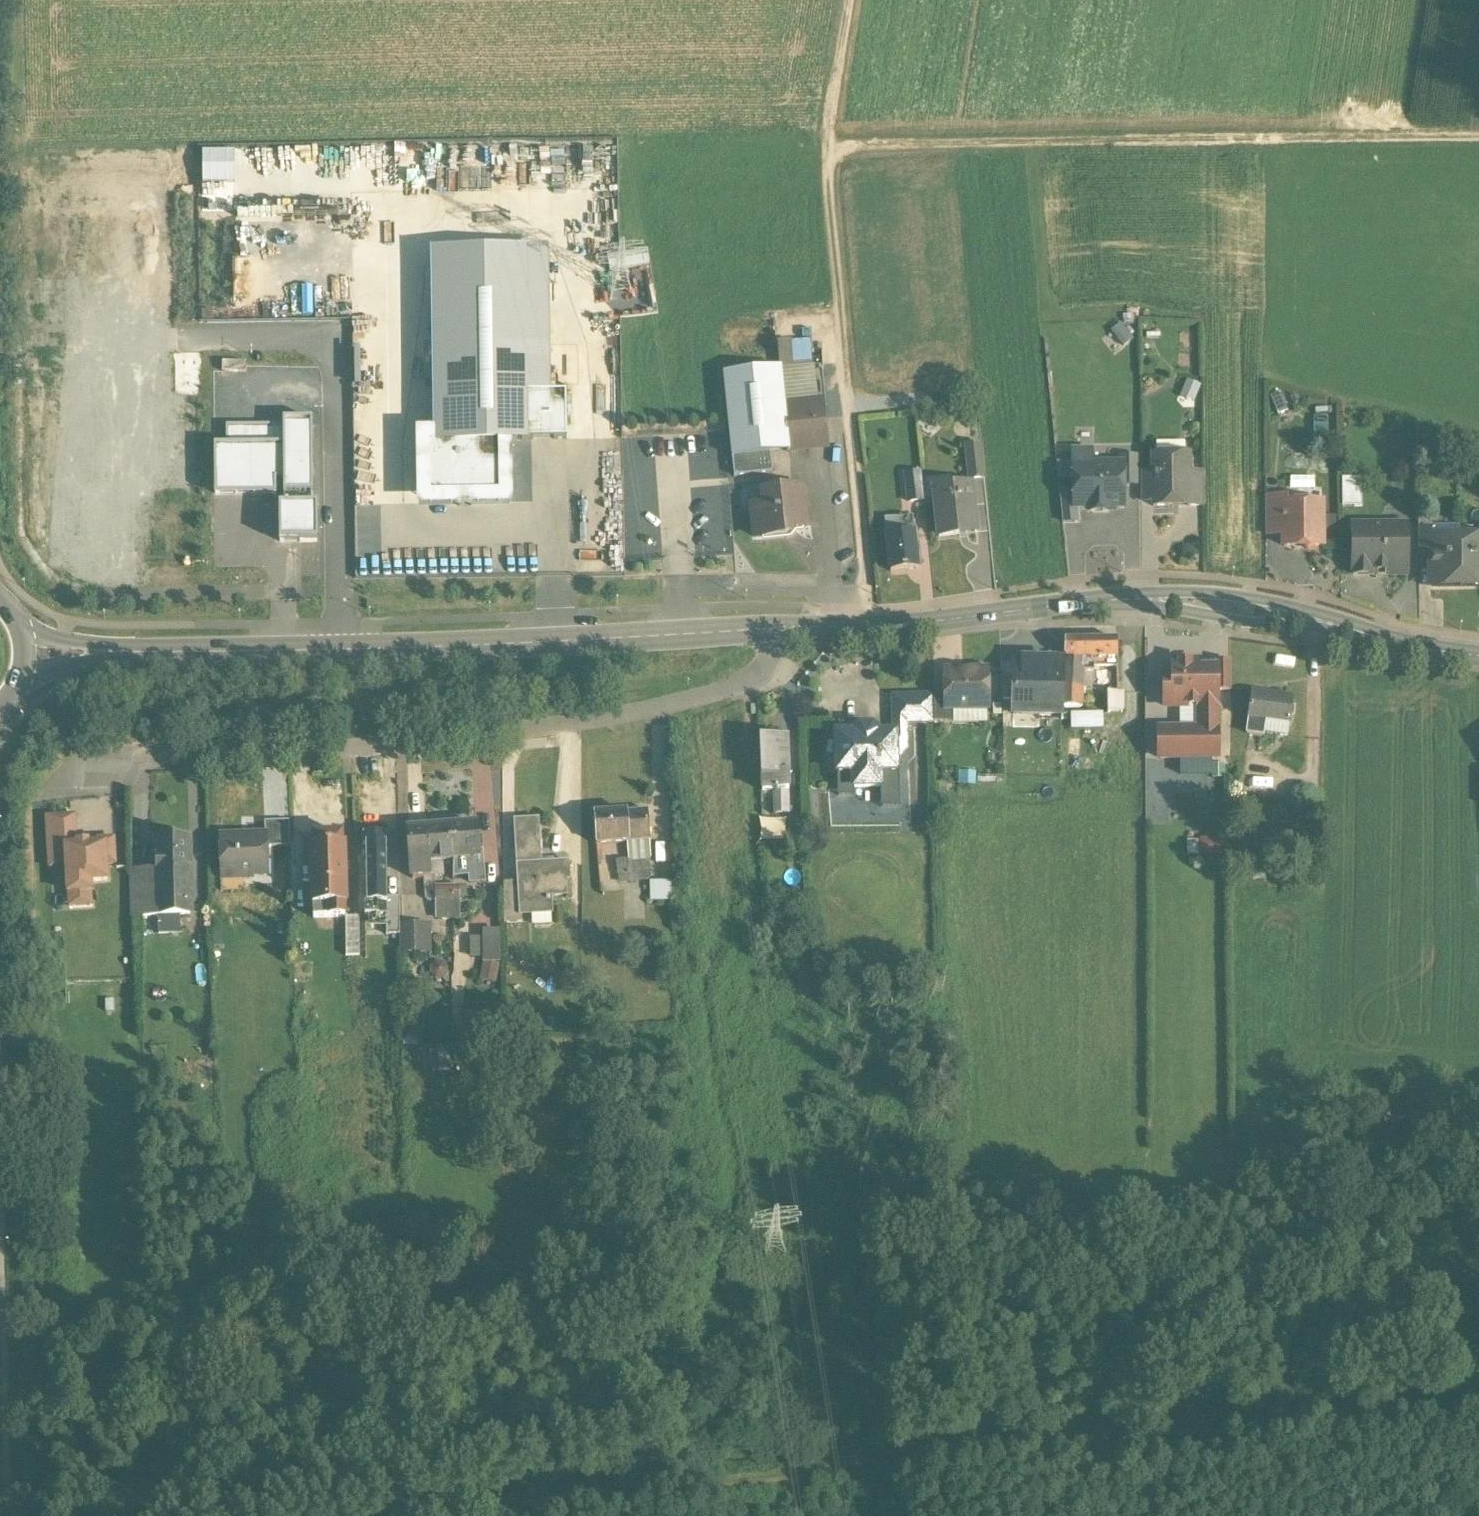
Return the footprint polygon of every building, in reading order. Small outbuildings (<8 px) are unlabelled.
[(549,388),(546,246),(434,248),(438,438),(501,436),(526,436),(525,388),(549,388)] [(793,336),(795,360),(811,358),(809,334),(793,336)] [(783,397),(780,364),(724,369),(732,451),(770,447),(788,445),(783,397)] [(1187,374),(1185,378),(1180,389),(1193,395),(1198,383),(1199,380),(1187,374)] [(525,388),(526,436),(567,435),(566,387),(549,388),(525,388)] [(823,393),(783,397),(788,445),(828,441),(823,393)] [(1303,421),(1295,399),(1279,405),(1288,428),(1303,421)] [(313,488),(312,413),(283,413),(283,419),(283,438),(283,474),(283,488),(313,488)] [(880,417),(868,421),(874,436),(886,431),(880,417)] [(283,438),(283,419),(226,419),(226,438),(283,438)] [(502,490),(501,436),(438,438),(429,438),(430,491),(502,490)] [(982,437),(966,438),(969,472),(985,470),(982,437)] [(226,438),(214,438),(214,488),(276,488),(276,474),(283,474),(283,438),(226,438)] [(770,447),(732,451),(734,471),(772,468),(770,447)] [(1188,448),(1152,449),(1152,467),(1152,494),(1152,500),(1168,500),(1174,494),(1186,493),(1186,499),(1188,499),(1188,467),(1188,448)] [(1124,457),(1124,481),(1142,481),(1141,467),(1141,451),(1120,451),(1120,457),(1124,457)] [(1120,457),(1074,457),(1074,483),(1074,504),(1080,504),(1124,504),(1124,481),(1124,457),(1120,457)] [(920,465),(905,467),(909,495),(923,493),(920,465)] [(1204,498),(1204,466),(1188,467),(1188,499),(1204,498)] [(1152,494),(1152,467),(1141,467),(1142,481),(1142,494),(1152,494)] [(1362,477),(1343,477),(1345,498),(1362,498),(1362,477)] [(971,478),(933,482),(938,530),(976,526),(971,478)] [(1080,516),(1080,504),(1074,504),(1074,483),(1060,484),(1064,517),(1080,516)] [(802,484),(763,487),(764,499),(751,501),(754,531),(784,528),(784,522),(806,520),(802,484)] [(313,498),(313,488),(283,488),(283,499),(313,498)] [(1286,496),(1286,489),(1266,490),(1266,526),(1284,527),(1285,527),(1285,497),(1286,496)] [(1322,538),(1321,496),(1286,496),(1285,497),(1285,527),(1284,527),(1284,539),(1305,538),(1308,542),(1315,541),(1319,538),(1322,538)] [(283,499),(279,499),(279,536),(318,536),(317,498),(315,498),(313,498),(283,499)] [(913,510),(884,513),(890,565),(918,562),(913,510)] [(1373,526),(1372,519),(1355,519),(1355,567),(1374,567),(1373,563),(1371,563),(1371,526),(1373,526)] [(1406,563),(1406,519),(1373,519),(1372,519),(1373,526),(1371,526),(1371,563),(1373,563),(1406,563)] [(1433,524),(1419,524),(1419,550),(1430,550),(1430,532),(1433,532),(1433,524)] [(1430,532),(1430,550),(1431,577),(1478,577),(1478,532),(1433,532),(1430,532)] [(1116,632),(1064,633),(1065,634),(1064,654),(1065,670),(1083,670),(1082,649),(1090,649),(1092,649),(1117,650),(1116,632)] [(1117,650),(1092,649),(1092,657),(1109,657),(1118,657),(1117,650)] [(1064,654),(1014,652),(1014,656),(1014,692),(1013,706),(1016,706),(1016,700),(1039,701),(1039,707),(1063,707),(1064,699),(1064,681),(1065,670),(1064,654)] [(1232,682),(1231,653),(1215,654),(1215,661),(1217,661),(1217,683),(1232,682)] [(1215,661),(1197,662),(1197,654),(1172,655),(1173,672),(1165,672),(1165,699),(1199,699),(1199,722),(1159,723),(1160,751),(1218,750),(1217,683),(1217,661),(1215,661)] [(1014,656),(1001,656),(1002,692),(1014,692),(1014,656)] [(985,666),(944,666),(944,689),(944,702),(953,702),(986,702),(985,666)] [(1081,700),(1083,670),(1065,670),(1064,681),(1064,699),(1081,700)] [(1118,682),(1109,681),(1109,703),(1122,703),(1123,683),(1118,683),(1118,682)] [(1269,686),(1253,683),(1249,711),(1250,711),(1248,726),(1264,728),(1266,713),(1291,717),(1294,695),(1268,691),(1269,686)] [(934,688),(894,689),(894,716),(907,716),(934,715),(934,688)] [(944,689),(934,688),(934,715),(953,715),(953,702),(944,702),(944,689)] [(894,716),(894,727),(879,728),(872,721),(859,722),(852,728),(837,728),(837,730),(835,730),(835,764),(838,764),(838,791),(854,790),(854,782),(881,782),(882,802),(899,800),(900,764),(897,765),(896,754),(908,742),(907,716),(894,716)] [(787,734),(773,735),(773,733),(764,734),(764,735),(761,735),(762,770),(773,770),(773,785),(788,784),(788,769),(787,734)] [(759,735),(751,736),(751,747),(760,747),(759,735)] [(773,770),(762,770),(763,785),(773,785),(773,770)] [(788,784),(773,785),(775,805),(774,805),(774,806),(790,806),(790,805),(789,805),(788,784)] [(626,807),(593,809),(596,839),(628,837),(628,836),(649,834),(647,806),(626,808),(626,807)] [(71,809),(47,810),(50,860),(65,859),(64,840),(72,839),(71,809)] [(796,810),(786,810),(787,850),(797,850),(796,810)] [(537,813),(513,814),(517,878),(519,906),(522,905),(549,904),(548,898),(549,898),(549,893),(548,894),(548,888),(554,888),(554,890),(562,890),(562,887),(566,887),(565,874),(570,874),(569,856),(540,858),(537,813)] [(289,815),(264,815),(264,830),(265,830),(265,841),(290,840),(289,815)] [(474,818),(450,820),(453,854),(478,852),(478,850),(474,818)] [(450,820),(407,823),(411,873),(429,872),(429,871),(441,870),(440,855),(453,854),(450,820)] [(387,892),(386,826),(363,827),(364,899),(387,899),(387,892)] [(264,830),(220,832),(221,865),(238,865),(238,866),(242,870),(251,870),(254,867),(266,866),(265,841),(265,830),(264,830)] [(341,830),(310,830),(311,841),(309,841),(310,881),(311,881),(312,913),(343,912),(343,900),(345,900),(345,880),(346,880),(345,841),(342,841),(341,830)] [(187,833),(155,833),(155,865),(156,867),(187,866),(187,833)] [(113,836),(105,837),(106,857),(115,856),(113,836)] [(72,839),(64,840),(65,859),(67,886),(91,885),(90,875),(107,874),(106,857),(105,837),(72,839)] [(1232,844),(1213,845),(1213,856),(1233,856),(1232,844)] [(478,852),(453,854),(453,869),(470,868),(470,876),(485,875),(483,849),(478,850),(478,852)] [(646,852),(629,854),(630,865),(618,866),(619,875),(648,873),(646,852)] [(629,854),(617,855),(618,866),(630,865),(629,854)] [(144,864),(130,865),(131,910),(146,909),(144,864)] [(188,880),(157,881),(156,867),(155,865),(144,864),(146,909),(189,908),(188,880)] [(187,866),(156,867),(157,881),(188,880),(187,866)] [(672,873),(649,874),(650,894),(673,893),(672,873)] [(519,906),(517,878),(504,877),(504,916),(522,916),(522,905),(519,906)] [(454,880),(435,880),(436,894),(454,893),(454,880)] [(400,892),(387,892),(387,899),(387,909),(387,929),(400,928),(400,920),(400,892)] [(454,893),(436,894),(436,910),(459,910),(458,893),(454,893)] [(387,909),(387,899),(364,899),(364,909),(387,909)] [(345,930),(359,930),(359,913),(345,914),(345,930)] [(428,919),(400,920),(400,928),(400,946),(429,945),(428,919)] [(500,928),(479,927),(478,952),(500,952),(500,928)] [(496,958),(482,956),(477,974),(493,976),(496,958)] [(450,1063),(449,1043),(437,1043),(438,1063),(450,1063)]
